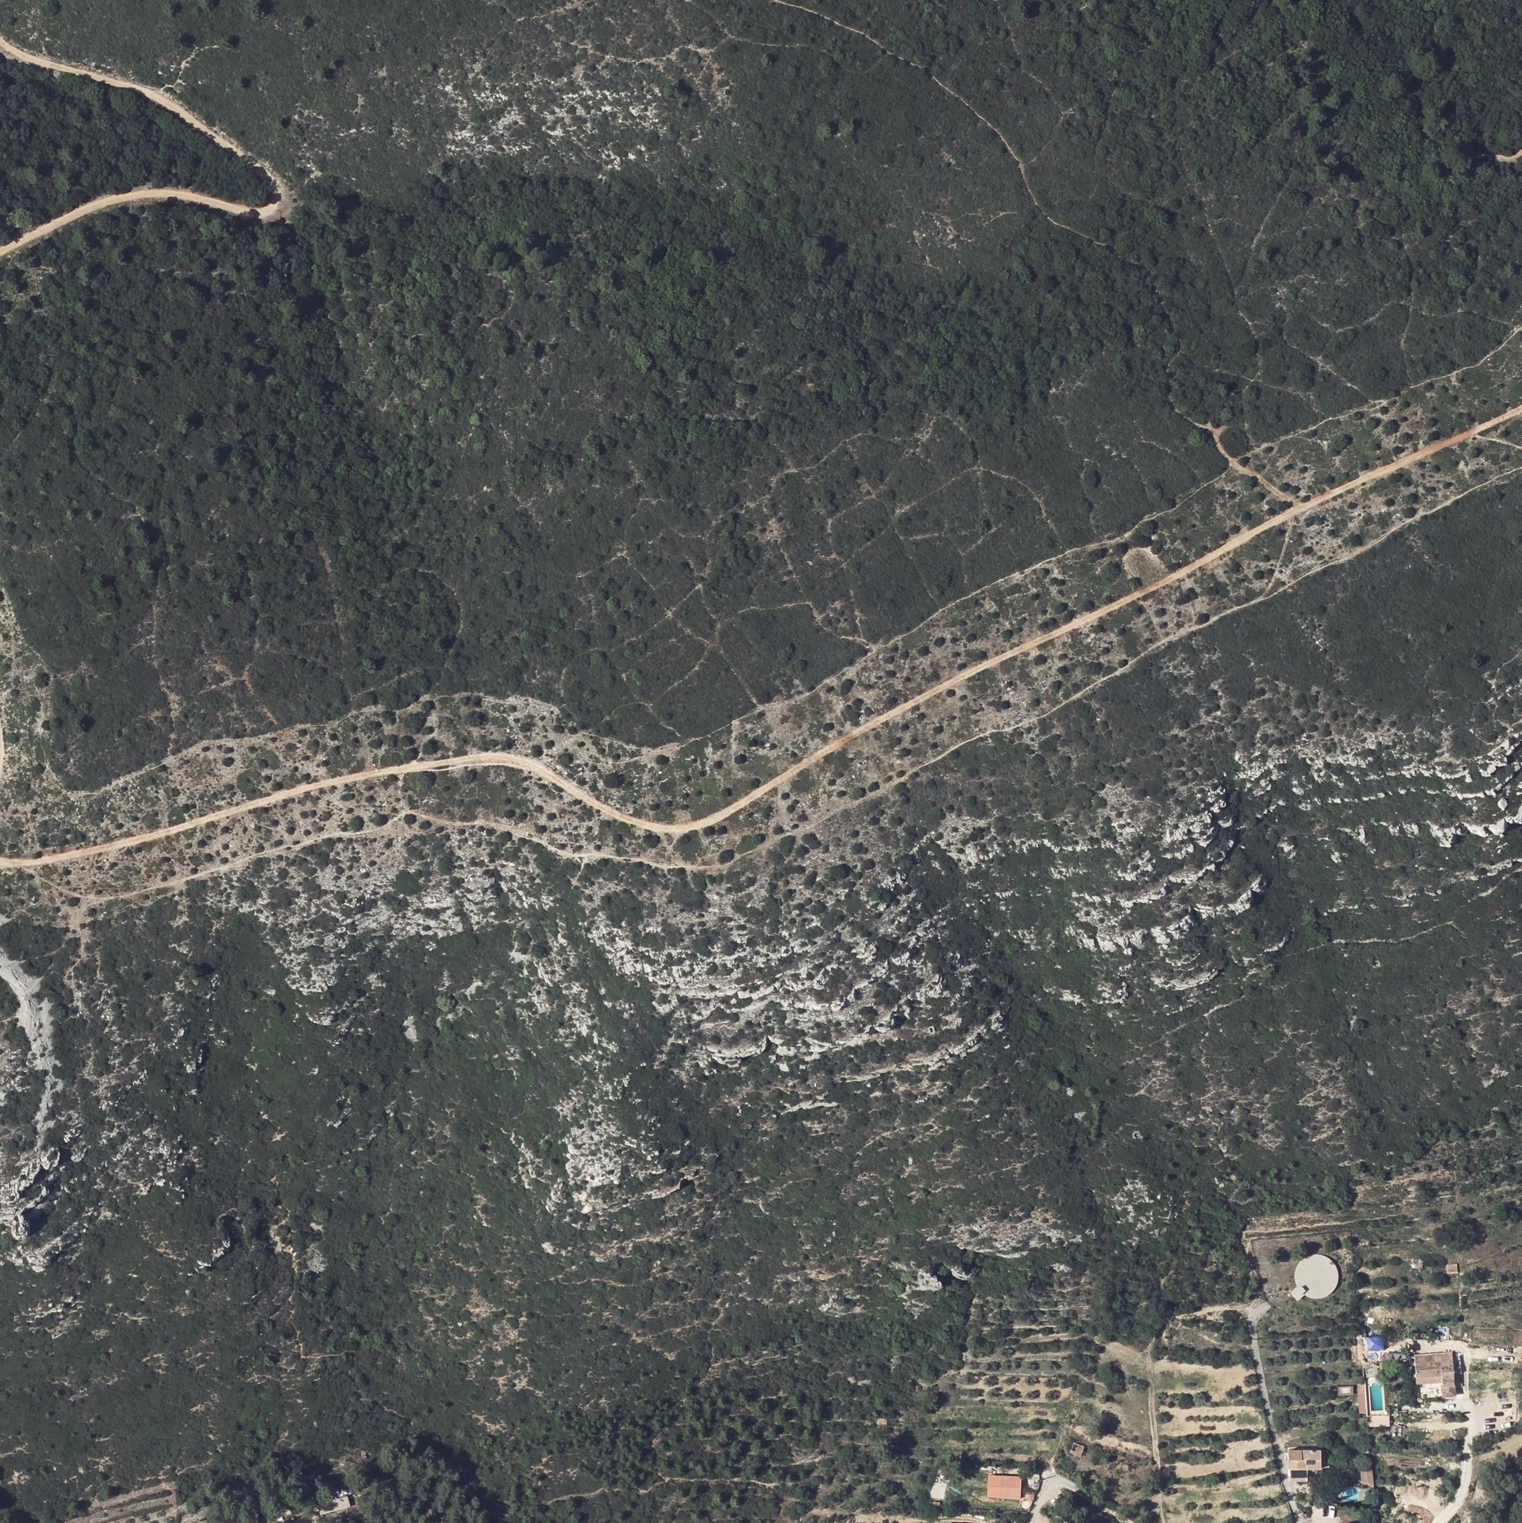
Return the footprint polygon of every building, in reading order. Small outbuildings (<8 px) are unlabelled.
[(1323,1262),(1306,1292),(1324,1302),(1341,1273),(1323,1262)] [(1297,1287),(1290,1292),(1297,1300),(1303,1295),(1301,1293),(1299,1291),(1297,1287)] [(1383,1350),(1383,1336),(1367,1337),(1368,1351),(1383,1350)] [(1455,1396),(1452,1361),(1416,1363),(1417,1377),(1441,1376),(1443,1397),(1455,1396)] [(1327,1418),(1327,1426),(1327,1427),(1336,1426),(1336,1423),(1336,1417),(1327,1418)] [(1160,1440),(1160,1449),(1168,1448),(1168,1440),(1160,1440)] [(1073,1444),(1070,1453),(1080,1456),(1083,1447),(1073,1444)] [(1321,1450),(1287,1449),(1288,1469),(1289,1469),(1307,1469),(1320,1469),(1321,1463),(1321,1450)] [(350,1457),(351,1464),(361,1462),(359,1456),(350,1457)] [(1372,1467),(1371,1467),(1362,1468),(1363,1478),(1369,1478),(1370,1480),(1373,1480),(1372,1467)] [(1306,1480),(1307,1469),(1289,1469),(1289,1477),(1289,1480),(1295,1480),(1306,1480)] [(1000,1476),(1000,1497),(1021,1498),(1021,1477),(1000,1476)]
